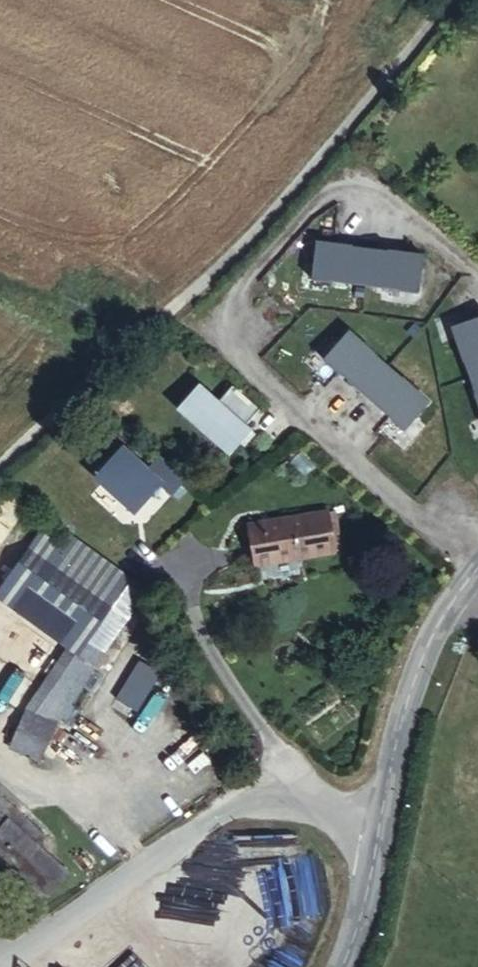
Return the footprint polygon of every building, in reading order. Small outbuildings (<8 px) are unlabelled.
[(346,243),(309,240),(306,278),(342,280),(343,279),(415,287),(418,249),(345,244),(346,243)] [(477,391),(477,315),(452,325),(465,359),(466,359),(477,391)] [(402,378),(347,331),(322,360),(352,382),(406,430),(431,401),(403,378),(402,378)] [(253,412),(224,388),(211,404),(191,388),(179,403),(182,405),(174,414),(217,449),(216,451),(224,458),(245,432),(240,428),(253,412)] [(120,450),(95,480),(133,513),(158,485),(171,495),(183,480),(157,457),(145,472),(120,450)] [(23,497),(0,485),(0,542),(23,497)] [(323,511),(244,525),(251,564),(329,550),(323,511)] [(159,597),(79,536),(69,549),(51,537),(3,603),(75,655),(83,660),(74,673),(94,687),(159,597)] [(83,660),(75,655),(32,716),(65,729),(94,687),(74,673),(83,660)] [(113,696),(138,711),(162,671),(137,656),(113,696)] [(65,729),(32,716),(28,725),(60,742),(65,729)] [(60,742),(28,725),(25,732),(50,743),(43,757),(20,747),(18,752),(50,766),(60,742)] [(25,732),(20,747),(43,757),(50,743),(25,732)] [(45,891),(68,869),(41,843),(48,834),(0,790),(0,851),(45,891)] [(72,954),(59,966),(86,966),(72,954)]
